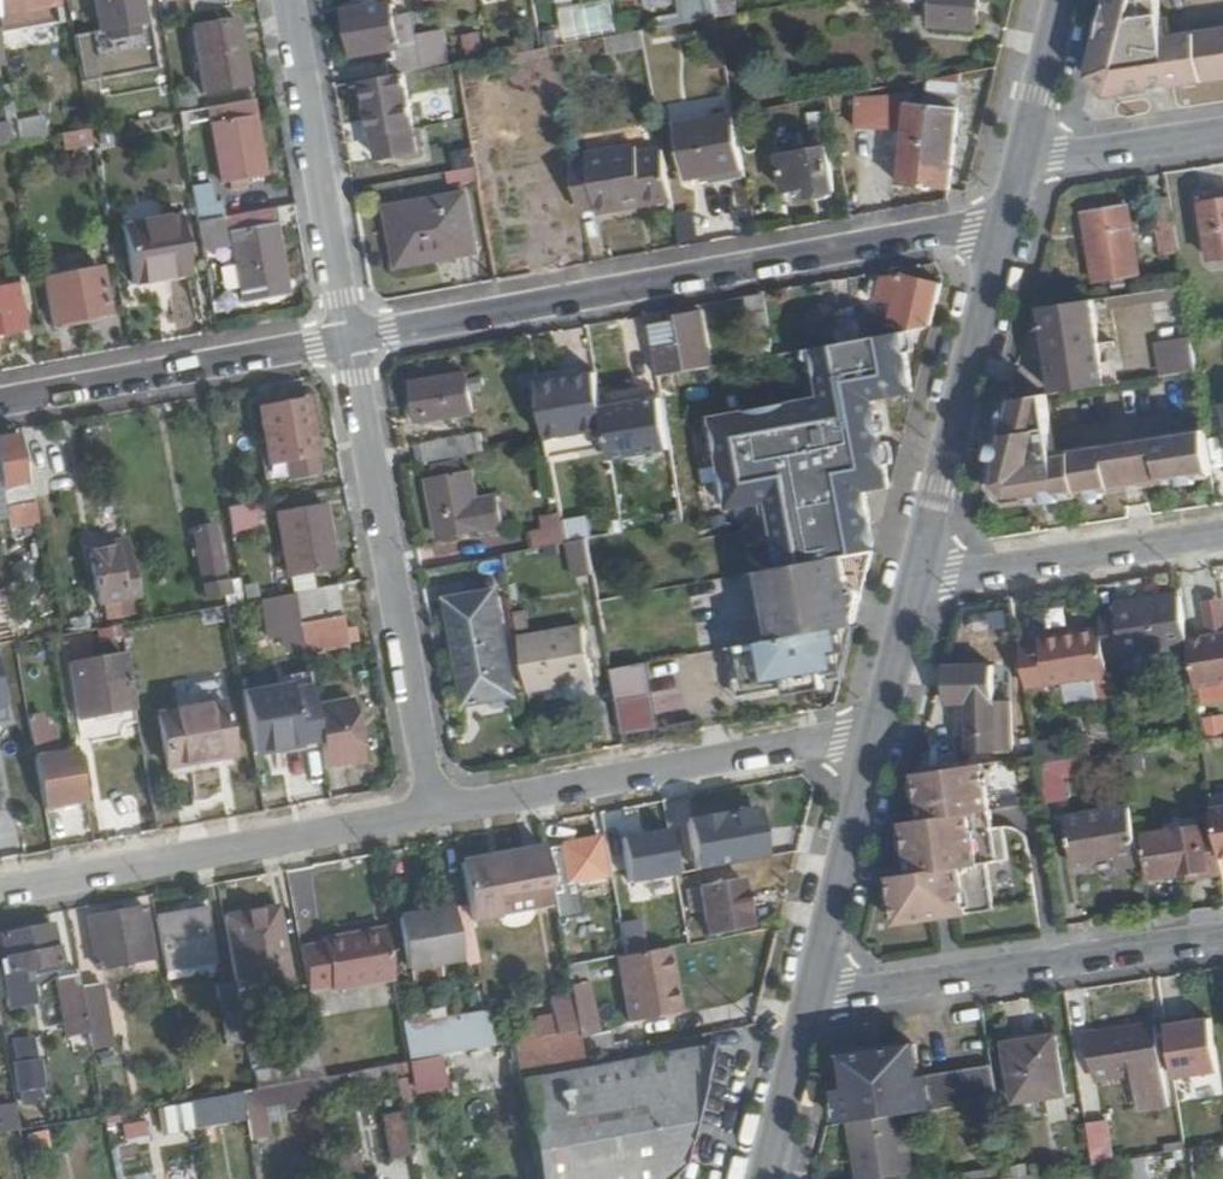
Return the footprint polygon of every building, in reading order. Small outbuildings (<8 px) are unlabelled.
[(59,0),(0,0),(0,15),(59,4),(59,0)] [(135,0),(90,0),(96,31),(139,23),(135,0)] [(185,14),(226,6),(225,0),(183,0),(185,14)] [(684,22),(701,19),(711,70),(730,67),(720,15),(738,12),(736,0),(679,0),(684,22)] [(981,0),(932,0),(930,28),(977,31),(981,0)] [(1172,47),(1163,0),(1112,0),(1098,59),(1093,76),(1114,95),(1222,77),(1222,37),(1172,47)] [(412,45),(405,16),(393,18),(390,3),(345,12),(352,57),(393,50),(394,59),(388,60),(390,75),(403,73),(421,70),(416,45),(412,45)] [(562,36),(617,30),(614,3),(559,10),(562,36)] [(246,86),(234,17),(189,26),(200,95),(246,86)] [(436,67),(430,29),(414,32),(416,45),(421,70),(436,67)] [(416,141),(403,73),(390,75),(363,80),(376,147),(416,141)] [(949,192),(960,73),(912,82),(911,106),(896,106),(894,126),(918,127),(918,134),(904,133),(903,149),(890,148),(887,183),(899,183),(899,188),(949,192)] [(263,176),(248,100),(206,108),(220,184),(263,176)] [(888,134),(891,106),(858,105),(855,132),(888,134)] [(21,138),(48,135),(45,114),(19,116),(21,138)] [(742,173),(733,118),(687,126),(691,146),(678,148),(684,182),(742,173)] [(8,120),(0,121),(0,146),(12,143),(8,120)] [(90,128),(61,132),(64,149),(93,145),(90,128)] [(669,199),(660,149),(636,153),(634,144),(585,155),(586,160),(569,163),(577,209),(594,206),(596,212),(669,199)] [(831,191),(823,146),(774,155),(780,189),(804,185),(806,196),(831,191)] [(214,203),(211,185),(190,188),(196,223),(223,218),(221,202),(214,203)] [(1201,195),(1209,259),(1222,257),(1222,192),(1201,195)] [(473,253),(464,195),(386,208),(394,261),(449,251),(450,257),(473,253)] [(1180,254),(1170,195),(1152,198),(1161,256),(1180,254)] [(1138,276),(1126,202),(1083,209),(1095,283),(1138,276)] [(282,283),(269,209),(223,218),(196,223),(198,236),(228,231),(242,303),(273,296),(271,286),(282,283)] [(190,276),(180,216),(123,226),(132,286),(190,276)] [(109,316),(101,269),(44,279),(52,326),(109,316)] [(933,324),(943,283),(897,275),(875,278),(872,282),(863,280),(861,291),(892,297),(893,314),(858,314),(856,297),(834,301),(839,339),(905,328),(933,324)] [(1103,350),(1098,321),(1114,319),(1112,308),(1187,296),(1185,284),(1043,306),(1051,359),(1103,350)] [(11,290),(0,292),(0,336),(19,333),(11,290)] [(772,332),(765,291),(751,294),(758,334),(772,332)] [(711,361),(702,310),(676,314),(679,334),(653,339),(659,369),(711,361)] [(917,387),(905,328),(839,339),(832,341),(840,391),(713,412),(716,434),(878,403),(876,394),(917,387)] [(1159,340),(1163,375),(1199,371),(1195,336),(1159,340)] [(472,410),(465,372),(414,382),(421,421),(472,410)] [(612,451),(604,407),(597,372),(536,384),(551,464),(612,451)] [(1032,500),(1217,471),(1210,433),(1081,455),(1070,389),(1018,397),(999,477),(1018,496),(1031,493),(1032,500)] [(673,446),(664,396),(604,407),(612,451),(613,457),(673,446)] [(315,453),(305,399),(255,408),(264,461),(287,458),(291,482),(316,478),(312,453),(315,453)] [(893,481),(889,458),(884,458),(881,440),(884,439),(878,403),(716,434),(727,501),(758,496),(764,489),(775,487),(780,499),(775,505),(868,488),(868,485),(893,481)] [(469,453),(466,434),(422,442),(425,461),(469,453)] [(17,437),(0,440),(0,469),(7,511),(36,505),(31,482),(25,484),(17,437)] [(481,525),(471,467),(428,475),(437,533),(481,525)] [(876,550),(868,488),(775,505),(786,566),(876,550)] [(262,521),(258,502),(226,508),(231,534),(247,531),(246,524),(262,521)] [(335,566),(323,505),(274,514),(283,566),(309,561),(310,570),(335,566)] [(565,544),(560,513),(543,516),(545,526),(534,529),(538,549),(565,544)] [(224,581),(215,527),(194,530),(205,597),(226,594),(228,605),(243,602),(239,578),(224,581)] [(592,574),(586,540),(565,544),(571,577),(592,574)] [(133,597),(124,549),(83,556),(92,606),(98,605),(99,614),(122,610),(120,600),(133,597)] [(854,624),(850,603),(863,601),(865,591),(861,571),(871,570),(876,550),(786,566),(753,572),(766,640),(854,624)] [(358,641),(355,627),(344,628),(343,616),(340,616),(335,585),(294,593),(304,651),(358,641)] [(511,695),(492,593),(448,602),(458,659),(465,658),(471,702),(511,695)] [(1188,638),(1181,594),(1117,605),(1118,614),(1100,616),(1103,633),(1110,672),(1127,670),(1124,652),(1189,641),(1188,638)] [(1205,601),(1210,634),(1188,638),(1189,641),(1197,688),(1222,683),(1222,598),(1205,601)] [(844,676),(857,623),(854,624),(766,640),(729,647),(739,695),(844,676)] [(592,677),(584,627),(519,638),(528,688),(592,677)] [(1110,672),(1103,633),(1045,641),(1046,646),(1024,650),(1029,686),(1096,675),(1100,698),(1114,696),(1110,672)] [(124,680),(119,655),(91,660),(87,639),(63,643),(76,718),(135,708),(130,679),(124,680)] [(659,728),(646,663),(611,669),(623,735),(659,728)] [(1011,754),(1011,702),(998,701),(997,665),(947,666),(947,702),(971,702),(971,754),(1011,754)] [(322,746),(314,705),(310,684),(243,698),(253,754),(300,744),(301,750),(322,746)] [(365,760),(353,699),(314,705),(322,746),(326,768),(365,760)] [(235,765),(223,703),(158,713),(169,775),(235,765)] [(1204,716),(1205,733),(1222,731),(1222,714),(1204,716)] [(88,803),(77,743),(72,744),(72,750),(54,752),(50,729),(30,732),(45,811),(88,803)] [(1069,794),(1063,758),(1042,761),(1047,796),(1069,794)] [(1014,858),(1009,824),(996,825),(986,763),(920,773),(927,818),(908,821),(915,872),(895,875),(901,923),(999,909),(993,861),(1014,858)] [(106,828),(137,823),(133,797),(102,801),(106,828)] [(1138,842),(1132,805),(1067,816),(1075,858),(1116,852),(1118,864),(1141,861),(1138,842)] [(767,810),(690,813),(692,864),(769,860),(767,810)] [(1205,823),(1203,814),(1186,817),(1186,815),(1179,815),(1179,821),(1169,822),(1170,829),(1205,823)] [(1212,866),(1205,823),(1170,829),(1147,832),(1148,841),(1152,863),(1154,875),(1212,866)] [(680,877),(678,830),(621,832),(622,879),(680,877)] [(605,874),(599,836),(546,846),(553,884),(554,891),(570,887),(569,881),(605,874)] [(1152,863),(1148,841),(1138,842),(1141,861),(1142,864),(1152,863)] [(553,884),(546,846),(462,862),(474,929),(500,924),(497,894),(553,884)] [(750,926),(741,878),(697,886),(705,934),(750,926)] [(576,917),(570,887),(554,891),(560,919),(576,917)] [(463,956),(454,904),(399,913),(408,965),(463,956)] [(157,959),(148,906),(91,918),(101,969),(157,959)] [(295,974),(289,934),(275,934),(271,908),(227,916),(239,979),(241,987),(295,974)] [(219,960),(211,910),(158,919),(167,970),(219,960)] [(58,923),(8,933),(9,939),(0,941),(0,951),(4,973),(65,962),(58,923)] [(396,977),(387,926),(325,935),(326,941),(302,946),(310,988),(333,984),(335,988),(396,977)] [(674,1014),(668,979),(677,978),(671,946),(620,956),(633,1022),(674,1014)] [(600,1031),(588,962),(568,966),(575,1004),(579,1031),(580,1034),(600,1031)] [(82,985),(81,975),(58,979),(68,1036),(91,1033),(82,985)] [(241,987),(239,979),(220,983),(227,1025),(247,1021),(241,987)] [(112,1036),(103,982),(82,985),(91,1033),(94,1053),(115,1050),(114,1045),(124,1043),(123,1034),(112,1036)] [(579,1031),(575,1004),(536,1011),(537,1024),(492,1033),(494,1046),(579,1031)] [(1218,1070),(1210,1018),(1184,1021),(1184,1014),(1165,1016),(1174,1075),(1218,1070)] [(494,1046),(492,1033),(489,1019),(443,1027),(442,1020),(405,1025),(412,1062),(494,1046)] [(1168,1104),(1156,1025),(1090,1035),(1096,1076),(1137,1071),(1143,1108),(1168,1104)] [(1065,1095),(1056,1036),(1005,1043),(1014,1102),(1065,1095)] [(1000,1098),(995,1062),(923,1072),(918,1041),(849,1051),(852,1084),(839,1085),(843,1121),(855,1119),(906,1112),(1000,1098)] [(711,1045),(519,1079),(537,1178),(671,1178),(681,1170),(711,1045)] [(326,1077),(321,1051),(302,1054),(306,1081),(310,1080),(326,1077)] [(46,1099),(39,1060),(19,1064),(27,1103),(46,1099)] [(352,1090),(349,1073),(326,1077),(310,1080),(313,1097),(352,1090)] [(313,1097),(310,1080),(306,1081),(243,1092),(250,1130),(269,1127),(265,1104),(281,1101),(282,1110),(315,1104),(313,1097)] [(984,1161),(976,1106),(959,1109),(967,1163),(984,1161)] [(17,1110),(0,1113),(0,1137),(20,1133),(17,1110)] [(915,1168),(906,1112),(855,1119),(864,1176),(915,1168)] [(1110,1118),(1089,1121),(1094,1159),(1115,1156),(1110,1118)] [(412,1157),(406,1124),(386,1128),(392,1160),(412,1157)] [(1133,1178),(1153,1178),(1149,1156),(1130,1159),(1133,1178)]
